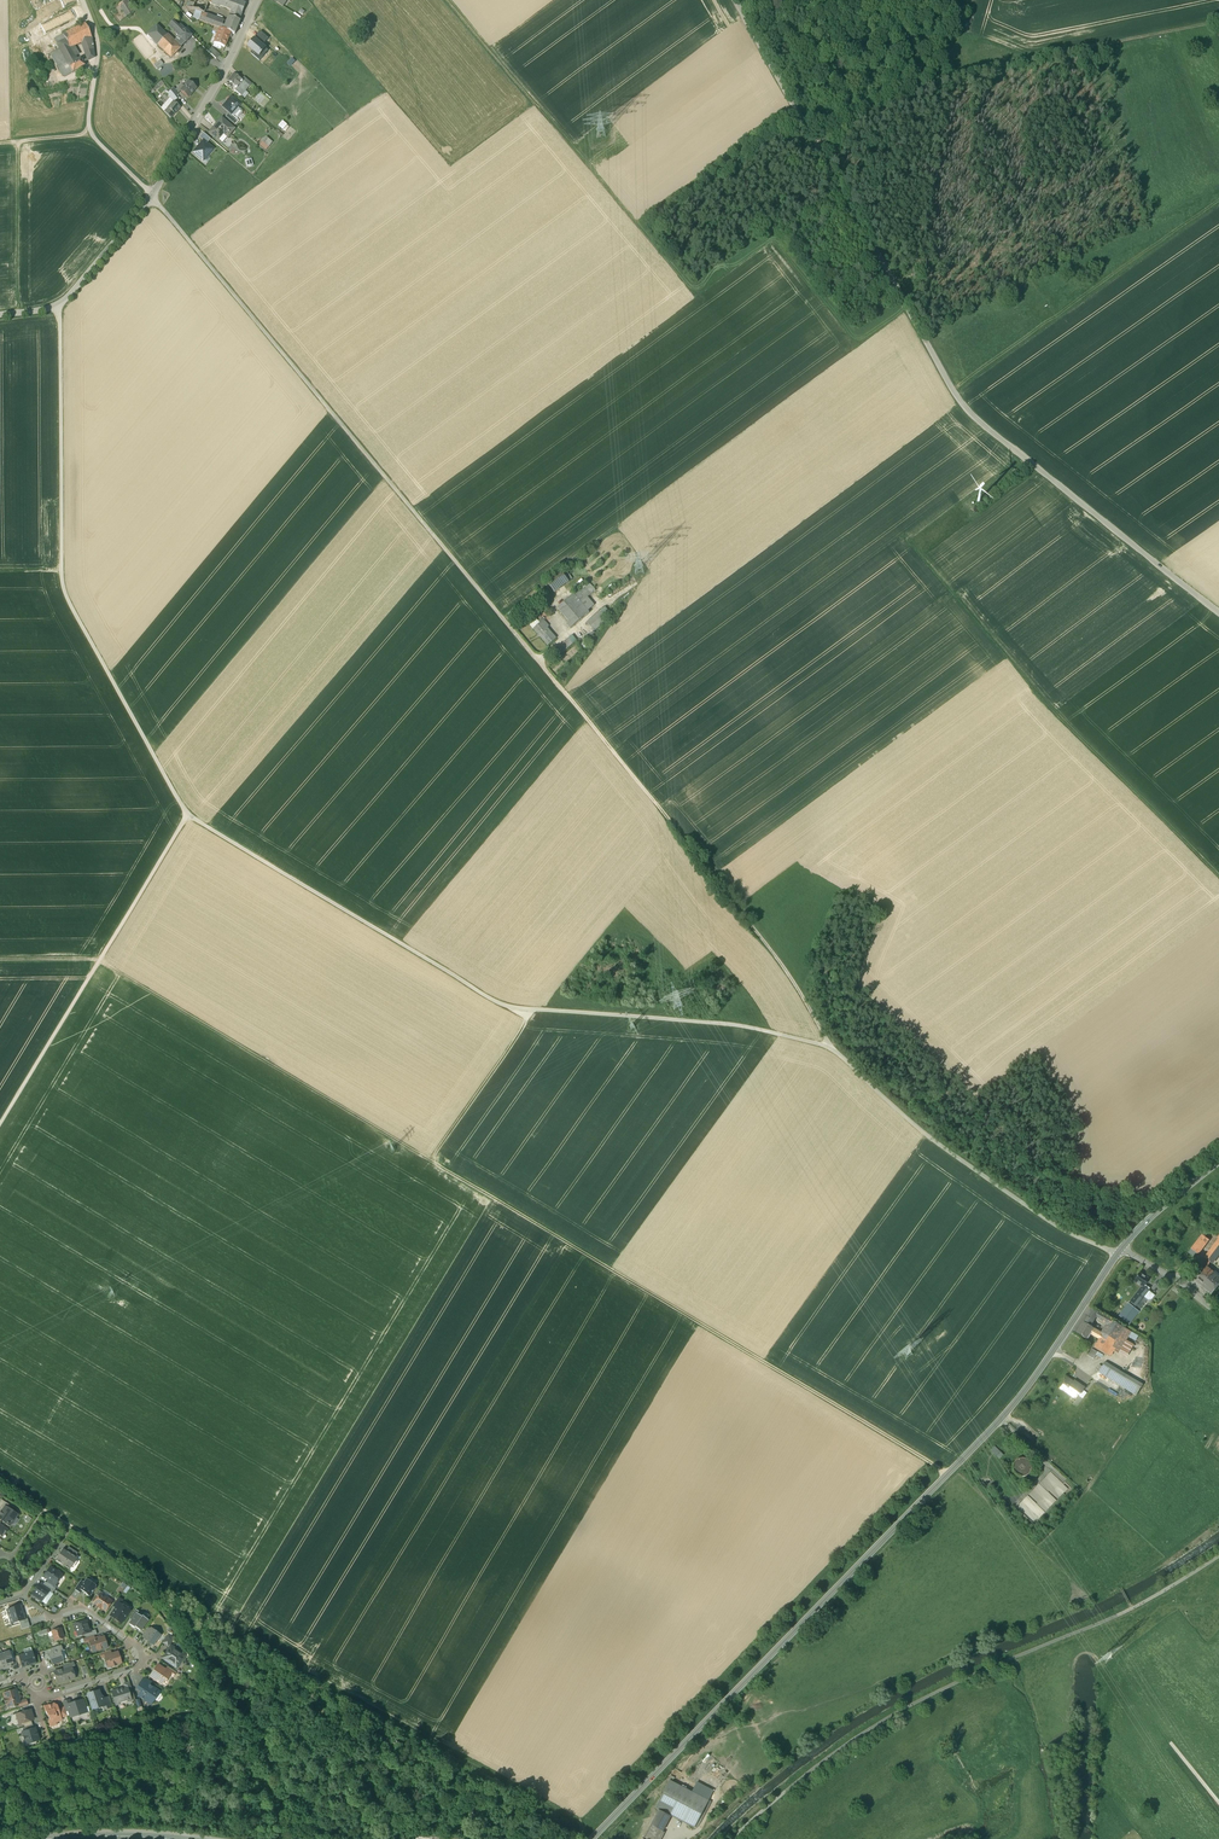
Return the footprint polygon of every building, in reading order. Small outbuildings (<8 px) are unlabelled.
[(120,3),(121,6),(120,6),(123,11),(131,7),(127,0),(126,0),(120,3)] [(186,7),(192,9),(195,0),(189,0),(186,7)] [(192,9),(196,11),(204,14),(208,3),(210,0),(195,0),(192,9)] [(235,0),(210,0),(208,3),(218,7),(219,6),(232,11),(241,14),(246,4),(235,0)] [(133,11),(131,7),(123,11),(126,17),(131,14),(130,12),(133,11)] [(204,14),(196,11),(193,19),(219,29),(224,31),(227,25),(204,16),(204,14)] [(227,25),(224,31),(230,33),(234,35),(240,21),(239,21),(241,14),(232,11),(227,25)] [(172,22),(168,27),(171,30),(176,25),(172,22)] [(85,23),(63,35),(70,49),(82,43),(91,38),(85,23)] [(156,26),(147,35),(157,45),(166,35),(156,26)] [(183,32),(179,29),(175,33),(178,36),(181,39),(185,43),(192,36),(185,30),(183,32)] [(219,29),(214,43),(225,47),(230,33),(224,31),(219,29)] [(269,38),(261,31),(255,38),(263,45),(269,38)] [(70,49),(63,35),(54,40),(60,51),(68,66),(69,65),(77,61),(70,49)] [(166,35),(157,45),(171,58),(180,48),(177,46),(166,35)] [(91,38),(82,43),(87,61),(93,58),(92,40),(91,38)] [(262,46),(263,45),(255,38),(248,46),(253,51),(256,53),(262,46)] [(251,53),(259,60),(267,50),(262,46),(256,53),(253,51),(251,53)] [(219,55),(211,48),(208,52),(216,59),(219,55)] [(68,66),(60,51),(51,56),(61,76),(65,77),(73,73),(69,65),(68,66)] [(77,61),(69,65),(73,73),(85,67),(81,59),(77,61)] [(163,64),(160,60),(153,65),(157,69),(163,64)] [(241,80),(233,74),(228,81),(234,86),(237,88),(234,91),(241,96),(245,91),(249,87),(241,80)] [(251,84),(243,77),(241,80),(249,87),(251,84)] [(234,86),(228,81),(225,84),(231,89),(234,86)] [(184,86),(180,91),(188,98),(196,88),(188,82),(184,86)] [(181,84),(176,90),(178,93),(180,91),(184,86),(181,84)] [(176,90),(174,87),(170,90),(175,96),(178,93),(176,90)] [(175,96),(170,90),(166,94),(170,98),(173,102),(174,102),(177,99),(175,96)] [(245,91),(241,96),(245,100),(249,94),(245,91)] [(231,97),(223,107),(229,113),(232,115),(239,106),(241,105),(231,97)] [(161,108),(164,112),(168,108),(173,102),(170,98),(161,108)] [(180,108),(173,102),(168,108),(174,114),(180,108)] [(245,111),(239,106),(232,115),(237,119),(238,120),(245,111)] [(174,114),(168,108),(164,112),(170,119),(174,114)] [(232,115),(229,113),(225,117),(233,123),(237,119),(232,115)] [(234,130),(221,118),(209,133),(222,144),(234,130)] [(282,120),(278,125),(282,130),(287,124),(282,120)] [(207,144),(211,139),(203,133),(200,138),(203,141),(207,144)] [(273,142),(266,137),(263,142),(269,147),(273,142)] [(213,149),(207,144),(203,141),(193,153),(203,161),(213,149)] [(247,167),(253,165),(251,158),(244,160),(247,167)] [(562,572),(547,583),(554,593),(569,582),(562,572)] [(583,587),(574,595),(588,612),(595,606),(588,598),(591,596),(583,587)] [(588,612),(574,595),(563,604),(574,617),(581,611),(585,616),(589,613),(588,612)] [(574,617),(563,604),(557,609),(560,613),(560,614),(561,615),(562,615),(568,622),(565,624),(570,629),(585,616),(581,611),(574,617)] [(601,612),(586,624),(593,633),(608,620),(601,612)] [(549,627),(542,619),(538,622),(540,624),(533,630),(547,646),(556,638),(547,628),(549,627)] [(536,620),(530,626),(533,630),(540,624),(538,622),(536,620)] [(569,639),(553,652),(558,658),(574,644),(569,639)] [(1202,1235),(1191,1249),(1197,1254),(1198,1255),(1209,1240),(1202,1235)] [(1205,1258),(1211,1263),(1218,1253),(1218,1239),(1205,1258)] [(1197,1254),(1191,1249),(1188,1253),(1195,1257),(1197,1254)] [(1206,1267),(1195,1280),(1212,1295),(1218,1286),(1218,1277),(1206,1267)] [(1143,1276),(1139,1273),(1133,1282),(1142,1287),(1128,1304),(1133,1308),(1135,1306),(1148,1291),(1147,1290),(1145,1289),(1148,1286),(1145,1284),(1148,1280),(1148,1279),(1146,1278),(1147,1276),(1146,1275),(1144,1274),(1143,1276)] [(1148,1291),(1135,1306),(1133,1308),(1138,1312),(1153,1294),(1150,1292),(1148,1291)] [(1133,1308),(1130,1312),(1125,1308),(1119,1316),(1129,1324),(1138,1312),(1133,1308)] [(1131,1332),(1093,1310),(1091,1313),(1095,1316),(1107,1324),(1102,1334),(1099,1332),(1099,1334),(1096,1338),(1099,1339),(1094,1348),(1106,1355),(1111,1347),(1119,1352),(1128,1337),(1131,1332)] [(1089,1316),(1084,1323),(1083,1323),(1076,1333),(1086,1339),(1089,1333),(1092,1335),(1094,1331),(1092,1329),(1089,1326),(1093,1320),(1089,1317),(1089,1316)] [(1138,1336),(1131,1332),(1128,1337),(1135,1341),(1138,1336)] [(1097,1352),(1091,1362),(1094,1363),(1098,1355),(1100,1356),(1101,1355),(1097,1352)] [(1124,1378),(1103,1365),(1098,1372),(1119,1385),(1122,1381),(1124,1378)] [(1072,1384),(1066,1380),(1060,1389),(1075,1400),(1083,1388),(1074,1382),(1072,1384)] [(1129,1386),(1122,1381),(1119,1385),(1127,1390),(1129,1386)] [(1139,1389),(1130,1384),(1129,1386),(1127,1390),(1126,1390),(1135,1395),(1139,1389)] [(1001,1453),(994,1447),(990,1450),(997,1457),(1001,1453)] [(1,1499),(0,1500),(0,1509),(2,1510),(5,1507),(7,1508),(9,1505),(1,1499)] [(0,1514),(0,1519),(9,1526),(17,1515),(7,1508),(5,1507),(2,1510),(0,1514)] [(77,1553),(68,1547),(66,1551),(75,1557),(77,1553)] [(66,1551),(62,1549),(55,1560),(69,1569),(76,1558),(66,1551)] [(55,1571),(50,1567),(47,1572),(44,1576),(48,1579),(55,1584),(56,1584),(58,1580),(58,1579),(61,1574),(60,1574),(59,1572),(58,1571),(55,1571)] [(55,1584),(48,1579),(46,1583),(53,1588),(55,1589),(58,1585),(56,1584),(55,1584)] [(83,1582),(79,1589),(82,1591),(86,1594),(86,1595),(89,1597),(95,1588),(95,1587),(96,1585),(86,1579),(83,1582)] [(80,1580),(74,1589),(80,1593),(82,1591),(79,1589),(83,1582),(80,1580)] [(46,1583),(45,1582),(42,1586),(48,1590),(48,1591),(50,1593),(53,1588),(46,1583)] [(42,1586),(39,1584),(32,1595),(41,1601),(42,1599),(44,1599),(46,1597),(45,1594),(48,1591),(48,1590),(42,1586)] [(98,1597),(94,1603),(97,1605),(97,1606),(101,1609),(101,1608),(105,1611),(112,1601),(107,1598),(106,1598),(100,1594),(98,1597)] [(123,1600),(119,1597),(113,1605),(116,1607),(119,1603),(120,1604),(123,1600)] [(120,1604),(119,1603),(116,1607),(110,1616),(121,1623),(130,1611),(120,1604)] [(6,1610),(11,1624),(19,1621),(25,1619),(21,1605),(6,1610)] [(137,1614),(137,1613),(134,1618),(129,1624),(134,1628),(135,1627),(140,1630),(142,1627),(143,1627),(148,1620),(142,1616),(141,1617),(137,1614)] [(25,1619),(19,1621),(22,1629),(30,1627),(27,1619),(25,1619)] [(86,1621),(75,1624),(78,1636),(85,1633),(91,1632),(90,1631),(89,1627),(88,1627),(86,1621)] [(148,1627),(142,1636),(145,1638),(151,1629),(148,1627)] [(60,1629),(52,1631),(53,1635),(52,1636),(54,1640),(54,1639),(55,1641),(63,1638),(60,1629)] [(156,1630),(154,1631),(151,1629),(145,1638),(144,1638),(153,1644),(160,1635),(158,1634),(159,1632),(156,1630)] [(168,1634),(162,1643),(168,1647),(169,1645),(174,1638),(168,1634)] [(95,1639),(89,1641),(89,1642),(93,1652),(96,1651),(97,1651),(100,1650),(105,1648),(106,1648),(107,1648),(108,1648),(108,1647),(108,1646),(108,1645),(107,1645),(107,1644),(106,1644),(104,1637),(95,1639)] [(184,1655),(169,1645),(168,1647),(169,1648),(168,1650),(168,1651),(166,1654),(165,1654),(162,1658),(171,1664),(171,1665),(175,1668),(177,1667),(181,1662),(181,1660),(184,1656),(184,1655)] [(9,1651),(1,1654),(6,1667),(13,1665),(12,1661),(9,1651)] [(52,1653),(49,1654),(50,1660),(51,1660),(53,1664),(63,1661),(60,1651),(52,1653)] [(19,1656),(22,1666),(22,1667),(35,1663),(32,1652),(19,1656)] [(111,1654),(105,1656),(105,1657),(107,1662),(109,1662),(111,1666),(112,1667),(116,1666),(116,1665),(121,1663),(117,1652),(111,1654)] [(165,1670),(158,1665),(155,1670),(155,1671),(154,1672),(153,1672),(152,1672),(149,1676),(159,1683),(162,1679),(164,1680),(166,1680),(169,1675),(164,1671),(165,1670)] [(64,1669),(54,1672),(57,1684),(74,1678),(71,1667),(70,1667),(64,1669)] [(175,1673),(167,1667),(165,1670),(164,1671),(169,1675),(172,1677),(175,1673)] [(151,1682),(144,1677),(140,1683),(146,1687),(148,1685),(149,1685),(151,1682)] [(129,1683),(123,1684),(124,1688),(126,1687),(128,1694),(132,1692),(129,1683)] [(146,1687),(140,1683),(136,1689),(140,1692),(137,1696),(150,1705),(153,1701),(154,1701),(159,1693),(159,1692),(149,1685),(148,1685),(146,1687)] [(124,1688),(111,1692),(115,1705),(124,1702),(126,1703),(131,1701),(128,1694),(126,1687),(124,1688)] [(15,1690),(4,1694),(5,1699),(4,1699),(5,1704),(7,1704),(7,1705),(10,1707),(11,1707),(13,1706),(14,1705),(18,1703),(19,1703),(19,1701),(18,1700),(20,1697),(17,1695),(15,1690)] [(98,1691),(88,1694),(92,1708),(96,1706),(98,1708),(102,1707),(104,1706),(102,1699),(101,1697),(100,1697),(99,1697),(98,1695),(99,1695),(98,1691)] [(109,1697),(102,1699),(104,1706),(102,1707),(103,1710),(112,1707),(109,1697)] [(26,1699),(19,1701),(19,1703),(18,1703),(20,1708),(28,1705),(26,1699)] [(70,1700),(63,1702),(64,1708),(65,1712),(69,1710),(67,1705),(71,1704),(70,1700)] [(71,1704),(67,1705),(69,1710),(71,1717),(76,1716),(78,1716),(80,1715),(81,1714),(80,1711),(85,1710),(82,1700),(71,1704)] [(53,1704),(48,1706),(48,1705),(44,1707),(47,1716),(50,1724),(53,1725),(54,1723),(58,1722),(57,1716),(59,1716),(58,1711),(56,1710),(57,1708),(56,1707),(55,1706),(54,1706),(53,1704)] [(29,1710),(25,1712),(23,1710),(22,1711),(21,1713),(17,1714),(20,1724),(23,1723),(31,1721),(32,1720),(29,1710)] [(23,1732),(22,1732),(25,1745),(38,1741),(35,1728),(33,1729),(23,1732)] [(709,1753),(700,1762),(706,1769),(716,1759),(709,1753)] [(670,1781),(656,1808),(659,1809),(659,1810),(670,1816),(670,1817),(672,1817),(672,1816),(694,1828),(708,1801),(691,1792),(670,1781)] [(691,1792),(708,1801),(713,1791),(697,1782),(691,1792)] [(670,1816),(659,1810),(651,1825),(654,1827),(662,1831),(670,1817),(670,1816)] [(643,1838),(647,1838),(654,1827),(651,1825),(643,1838)]
